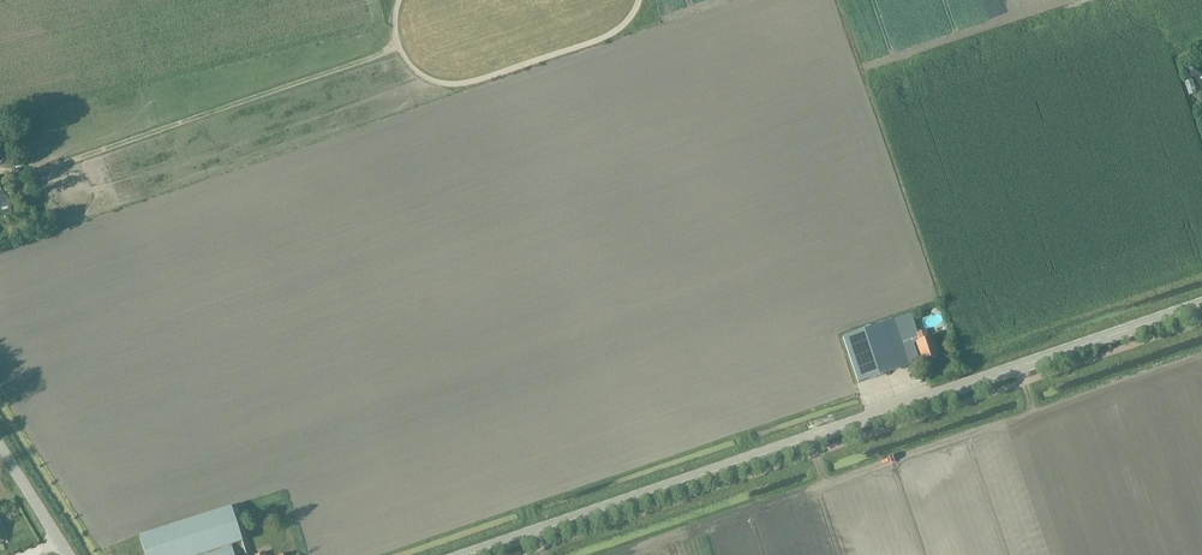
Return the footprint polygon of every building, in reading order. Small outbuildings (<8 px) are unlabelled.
[(10,209),(6,196),(2,197),(0,190),(0,212),(10,209)] [(919,361),(913,344),(911,335),(917,333),(911,314),(843,337),(858,383),(909,365),(919,361)] [(925,330),(917,333),(911,335),(913,344),(916,343),(922,361),(938,356),(931,337),(928,339),(925,330)] [(231,508),(139,537),(145,554),(201,554),(230,546),(242,542),(234,518),(240,516),(237,506),(231,508)] [(230,546),(233,554),(246,554),(244,548),(242,542),(230,546)] [(201,554),(233,554),(230,546),(201,554)]
